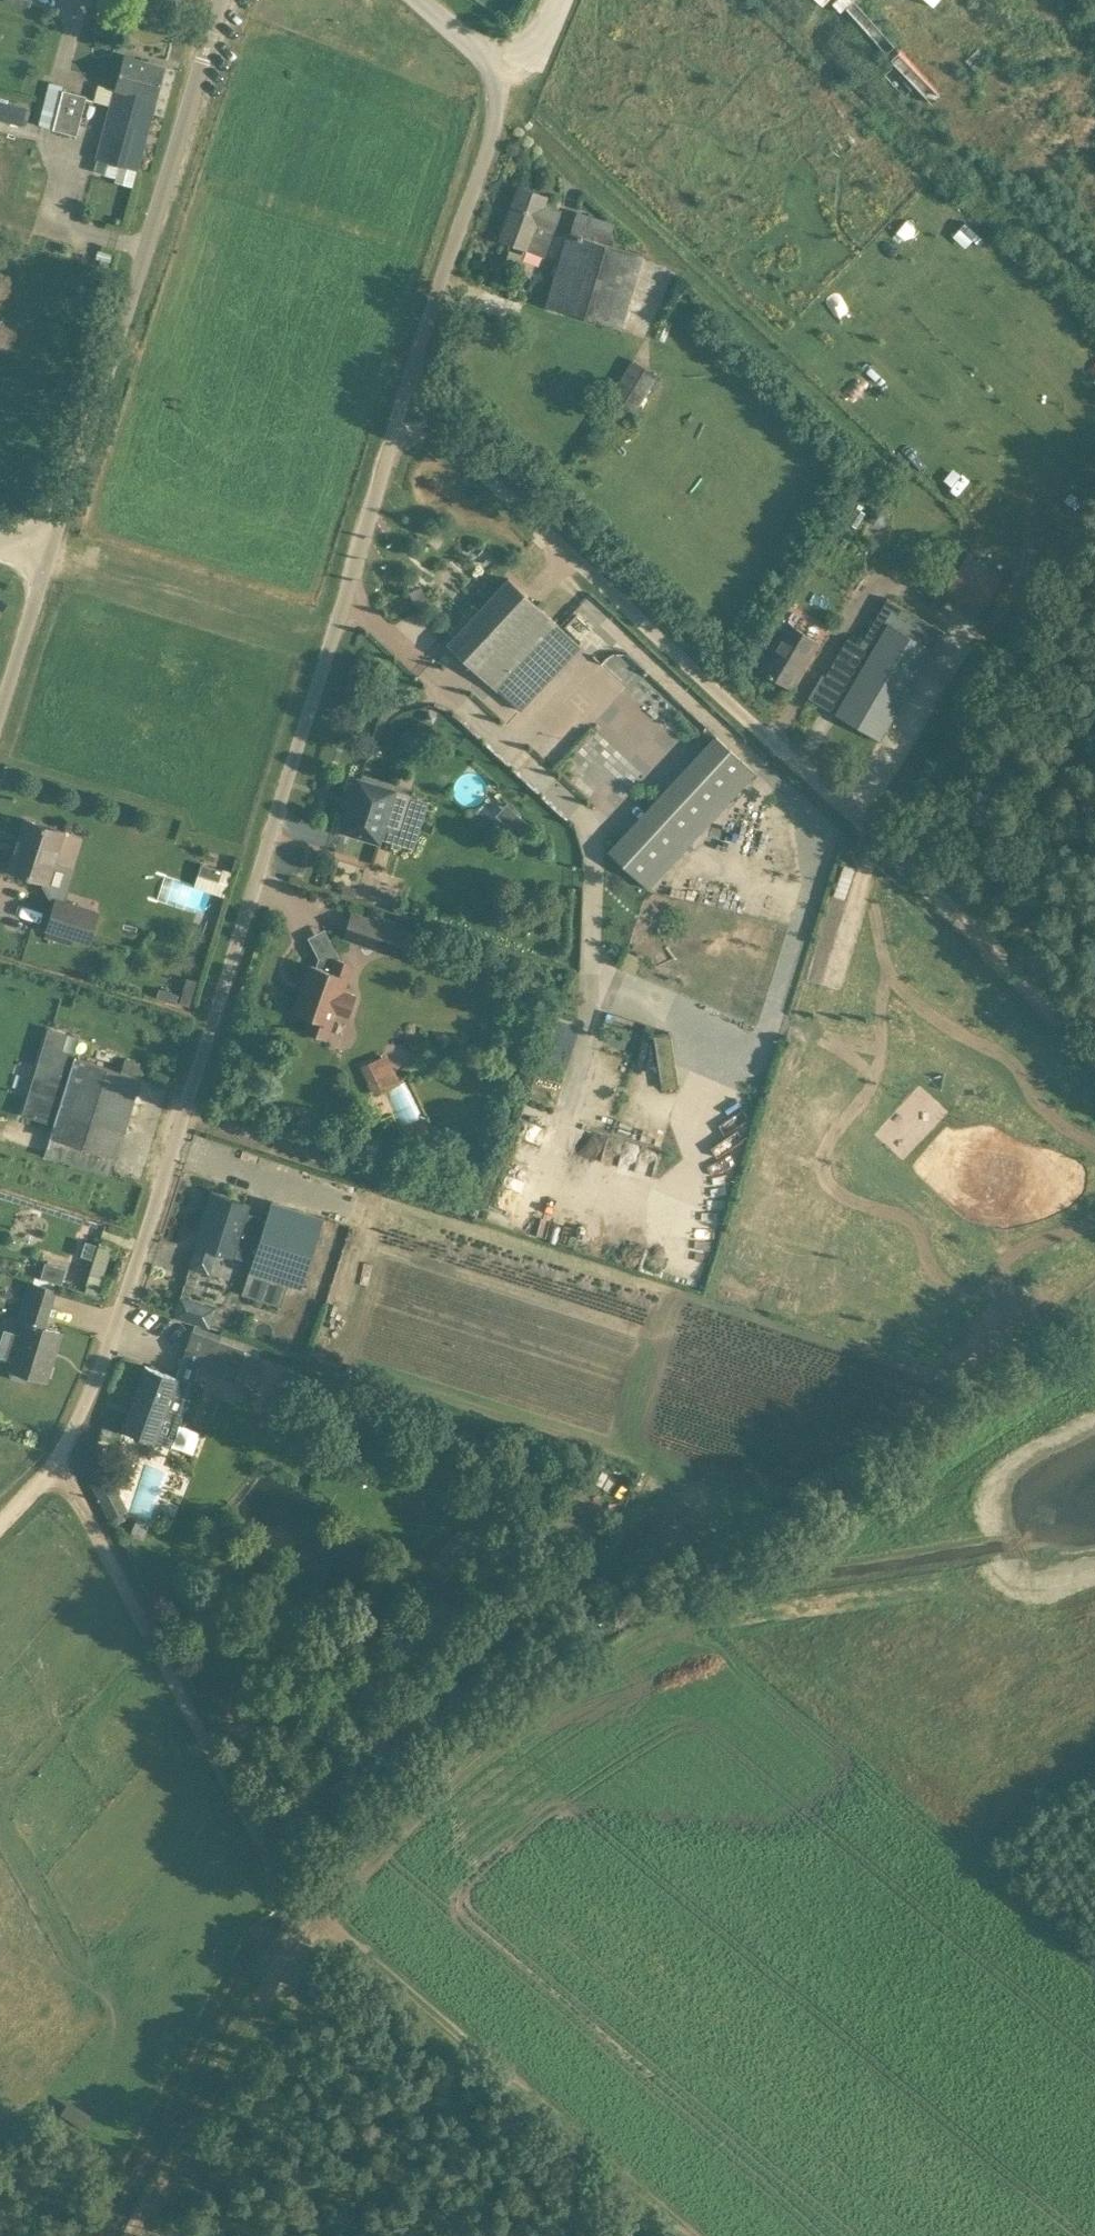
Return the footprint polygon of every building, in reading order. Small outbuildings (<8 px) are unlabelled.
[(98,9),(94,29),(107,31),(111,12),(98,9)] [(119,163),(137,168),(151,117),(152,114),(156,99),(165,66),(125,55),(116,88),(111,105),(97,157),(94,170),(115,176),(119,163)] [(64,89),(63,90),(59,107),(58,113),(81,119),(87,95),(64,89)] [(22,125),(27,106),(0,100),(0,120),(22,125)] [(77,135),(81,119),(58,113),(59,107),(47,103),(41,125),(54,128),(53,129),(77,135)] [(546,203),(549,197),(519,186),(500,238),(545,255),(562,208),(546,203)] [(643,253),(608,243),(614,222),(576,211),(570,232),(568,232),(547,305),(622,327),(643,253)] [(0,324),(0,344),(7,347),(14,329),(0,324)] [(636,411),(658,373),(633,357),(611,396),(636,411)] [(1094,460),(1094,437),(1082,450),(1094,461),(1094,460)] [(880,524),(886,520),(888,513),(883,507),(876,505),(870,510),(869,518),(873,523),(880,524)] [(499,687),(514,671),(559,623),(509,577),(447,643),(497,690),(499,687)] [(879,738),(943,630),(888,598),(860,645),(847,637),(825,675),(822,673),(809,697),(820,703),(818,705),(824,708),(825,707),(879,738)] [(791,687),(818,641),(787,622),(776,641),(778,642),(762,669),(769,673),(768,674),(772,676),(772,675),(791,687)] [(499,687),(521,708),(536,692),(514,671),(499,687)] [(713,732),(608,849),(650,888),(756,771),(713,732)] [(349,809),(343,828),(378,839),(384,822),(399,826),(405,806),(400,804),(403,793),(393,790),(394,789),(358,778),(353,796),(351,796),(347,809),(349,809)] [(530,825),(518,814),(507,826),(519,837),(530,825)] [(10,869),(47,881),(64,830),(26,818),(10,869)] [(280,847),(271,870),(293,878),(301,854),(280,847)] [(201,862),(198,872),(218,879),(222,869),(201,862)] [(197,883),(188,900),(207,909),(215,892),(197,883)] [(89,941),(98,911),(56,898),(47,928),(89,941)] [(357,943),(392,955),(401,928),(403,922),(368,910),(366,916),(357,943)] [(325,926),(309,935),(322,959),(338,949),(325,926)] [(636,970),(642,957),(628,951),(622,965),(636,970)] [(349,1016),(356,995),(343,990),(352,963),(337,958),(332,971),(312,964),(295,1012),(311,1017),(306,1031),(325,1038),(335,1011),(349,1016)] [(189,1008),(196,980),(186,977),(181,996),(179,1005),(189,1008)] [(160,987),(157,996),(176,1003),(179,993),(160,987)] [(41,1153),(109,1174),(140,1076),(61,1050),(68,1029),(51,1024),(24,1113),(52,1122),(41,1153)] [(361,1063),(374,1093),(402,1081),(389,1051),(361,1063)] [(322,1113),(306,1107),(301,1121),(318,1126),(322,1113)] [(238,1234),(248,1203),(213,1192),(196,1243),(252,1261),(242,1293),(281,1306),(288,1283),(303,1288),(306,1278),(324,1216),(270,1199),(258,1240),(238,1234)] [(86,1283),(99,1287),(113,1246),(99,1241),(86,1283)] [(60,1286),(67,1266),(45,1258),(38,1278),(60,1286)] [(20,1333),(4,1329),(0,1342),(0,1356),(12,1359),(9,1368),(46,1379),(61,1332),(44,1327),(56,1289),(30,1281),(16,1323),(23,1325),(20,1333)] [(173,1314),(210,1325),(216,1304),(180,1293),(173,1314)] [(253,1382),(259,1366),(262,1357),(245,1351),(245,1349),(194,1331),(191,1341),(181,1368),(178,1377),(146,1365),(122,1429),(170,1447),(192,1382),(195,1383),(200,1369),(233,1380),(235,1375),(253,1382)] [(97,1447),(90,1471),(105,1475),(112,1451),(97,1447)] [(105,1486),(119,1511),(129,1506),(115,1480),(105,1486)] [(136,1522),(132,1532),(142,1536),(146,1526),(136,1522)] [(275,1767),(262,1772),(265,1781),(278,1776),(275,1767)]
